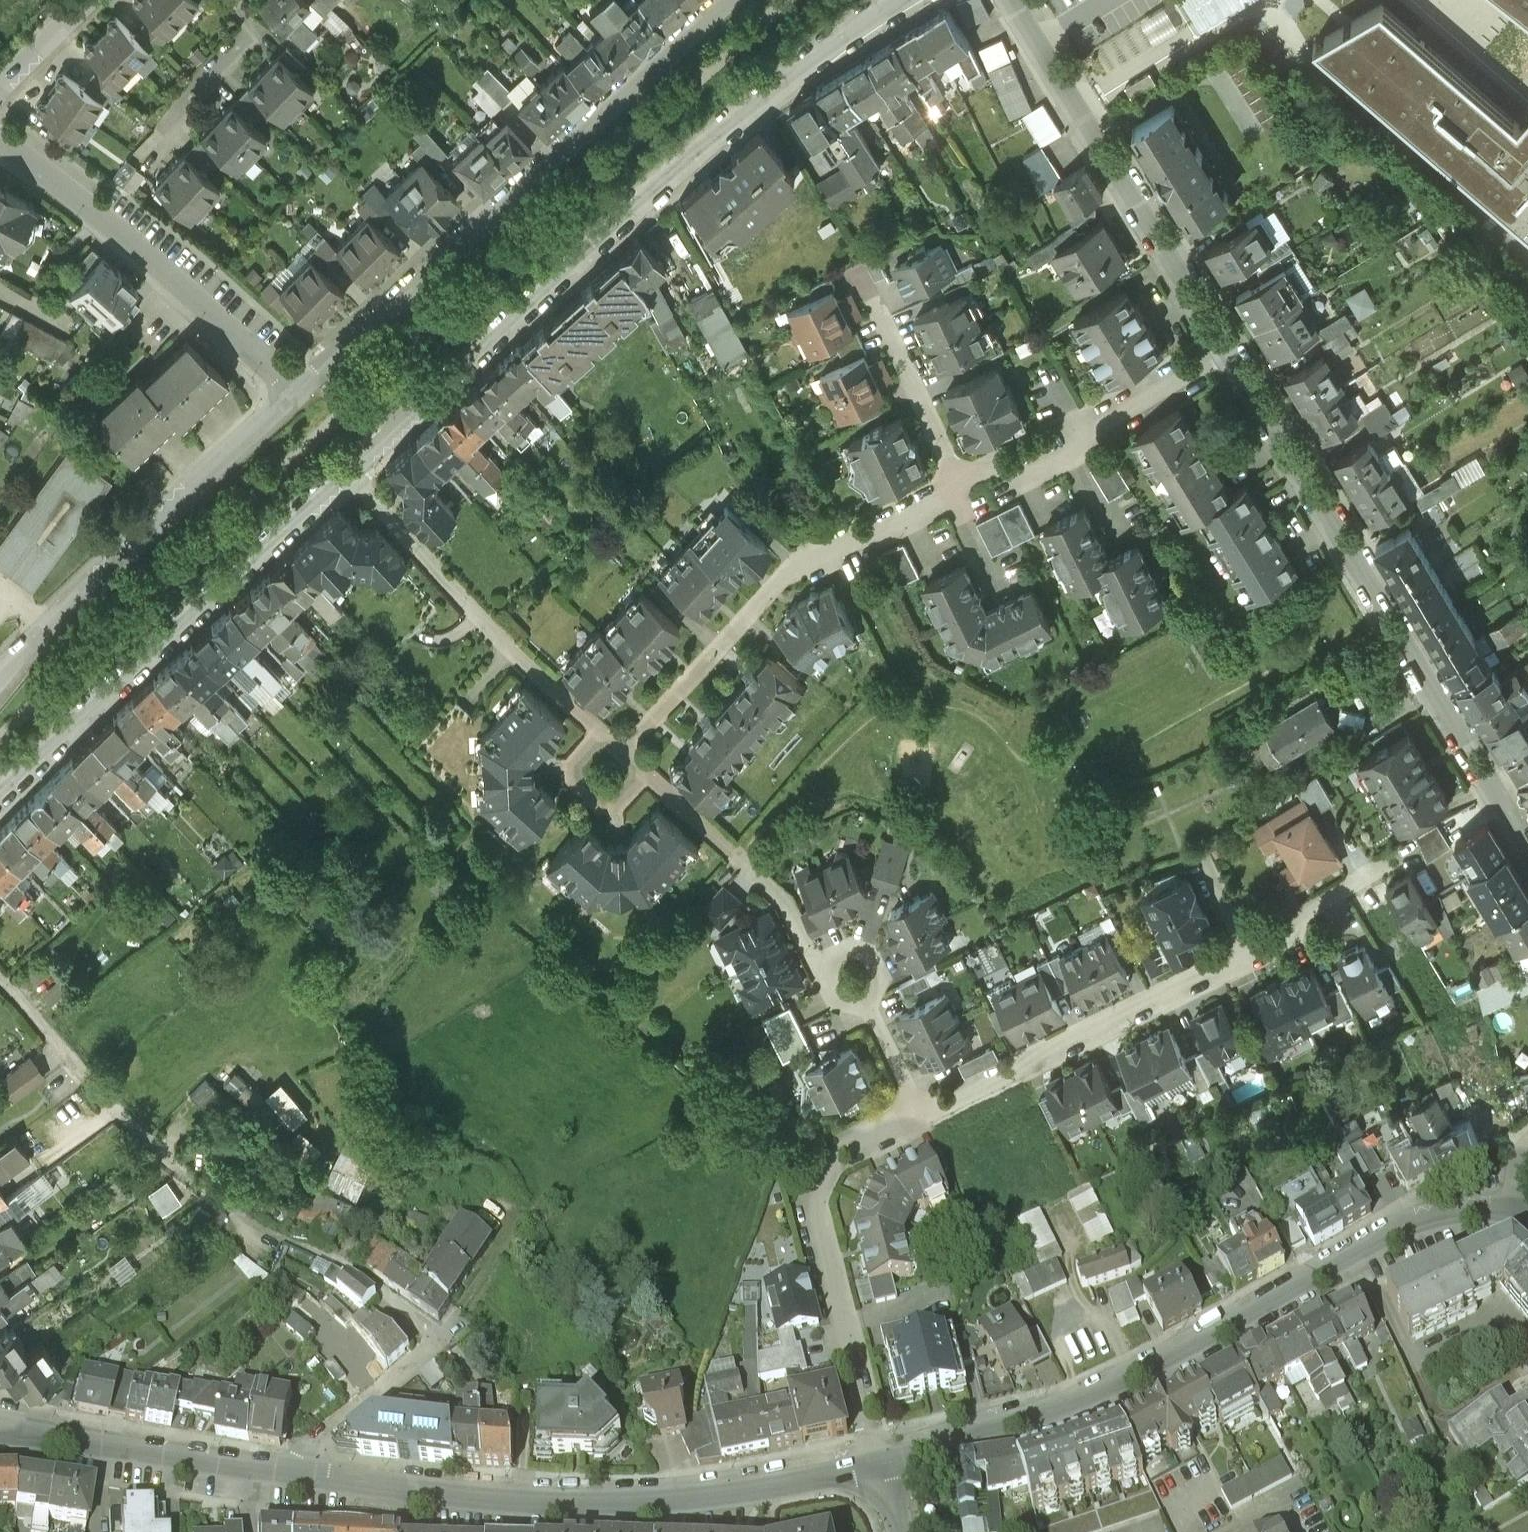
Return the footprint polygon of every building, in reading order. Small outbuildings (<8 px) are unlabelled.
[(166,0),(134,0),(150,17),(166,32),(166,31),(182,16),(166,0)] [(182,16),(197,1),(198,0),(166,0),(182,16)] [(259,4),(281,24),(290,15),(293,17),(297,13),(308,1),(307,0),(263,0),(259,4)] [(324,0),(307,0),(308,1),(321,14),(330,5),(324,0)] [(663,25),(689,3),(686,0),(646,0),(643,3),(663,25)] [(966,23),(990,12),(984,0),(956,0),(955,0),(966,23)] [(1201,31),(1252,0),(1182,0),(1201,31)] [(1527,15),(1527,0),(1509,0),(1527,15)] [(643,3),(620,22),(641,46),(663,25),(643,3)] [(1313,45),(1527,233),(1527,114),(1518,125),(1381,6),(1313,45)] [(969,42),(947,7),(937,14),(919,25),(938,56),(941,59),(956,50),(969,42)] [(319,34),(297,13),(293,17),(284,27),(305,48),(319,34)] [(134,33),(116,16),(110,16),(107,19),(107,24),(109,26),(101,33),(133,64),(148,49),(149,49),(134,33)] [(166,32),(150,17),(142,25),(159,42),(168,33),(166,31),(166,32)] [(620,22),(596,43),(617,67),(641,46),(620,22)] [(159,42),(142,25),(134,33),(149,49),(148,49),(150,51),(159,42)] [(938,56),(919,25),(891,43),(913,77),(916,74),(927,91),(937,85),(924,65),(938,56)] [(133,64),(101,33),(94,40),(93,39),(87,39),(84,42),(84,48),(102,65),(117,80),(118,80),(133,64)] [(617,67),(593,41),(579,54),(603,80),(617,67)] [(1286,118),(1239,41),(1219,53),(1267,130),(1286,118)] [(969,42),(956,50),(962,65),(953,70),(966,91),(985,77),(969,42)] [(913,77),(891,43),(868,58),(915,133),(924,146),(936,139),(905,91),(901,90),(898,86),(913,77)] [(304,63),(285,45),(276,54),(298,74),(298,70),(304,63)] [(538,64),(522,47),(512,58),(528,74),(538,64)] [(276,54),(276,53),(273,56),(268,56),(268,62),(261,69),(300,106),(311,95),(311,87),(311,86),(298,74),(276,54)] [(603,80),(579,54),(565,66),(590,91),(603,80)] [(915,133),(868,58),(842,73),(864,107),(870,104),(879,97),(882,102),(881,107),(903,140),(915,133)] [(1033,108),(1012,60),(990,69),(1010,117),(1033,108)] [(565,66),(562,64),(539,85),(566,113),(590,91),(565,66)] [(117,80),(102,65),(92,75),(111,90),(119,82),(118,80),(117,80)] [(510,90),(488,68),(477,79),(482,84),(502,104),(510,96),(513,93),(510,90)] [(300,106),(261,69),(254,76),(248,77),(248,82),(246,85),(268,106),(281,118),(282,118),(289,118),(300,106)] [(84,87),(63,72),(57,73),(55,77),(56,83),(57,84),(51,92),(88,118),(100,100),(101,99),(84,87)] [(539,85),(527,73),(510,90),(513,93),(510,96),(518,105),(545,132),(566,113),(539,85)] [(864,107),(842,73),(817,89),(869,172),(881,164),(856,123),(852,122),(848,117),(864,107)] [(111,90),(92,75),(84,87),(101,99),(100,100),(102,101),(111,90)] [(502,104),(482,84),(472,94),(491,114),(502,104)] [(927,91),(924,94),(931,105),(944,96),(937,85),(927,91)] [(268,106),(246,86),(238,94),(258,113),(264,106),(268,106)] [(869,172),(817,89),(791,106),(818,149),(827,144),(821,134),(829,129),(832,135),(831,139),(857,179),(869,172)] [(88,118),(51,92),(46,100),(44,99),(38,100),(36,103),(37,109),(55,122),(75,136),(88,118)] [(258,113),(238,94),(230,103),(252,124),(252,119),(258,113)] [(230,103),(229,103),(227,105),(221,106),(221,111),(214,119),(254,156),(265,144),(264,137),(264,136),(264,135),(252,124),(230,103)] [(1062,132),(1043,103),(1023,115),(1042,145),(1062,132)] [(870,104),(864,107),(869,115),(874,111),(870,104)] [(1228,197),(1171,104),(1133,127),(1190,220),(1228,197)] [(254,156),(214,119),(207,126),(202,126),(202,132),(199,135),(221,156),(234,168),(234,167),(235,168),(243,168),(254,156)] [(505,119),(491,131),(484,123),(476,131),(480,136),(508,167),(530,146),(505,119)] [(75,136),(55,122),(48,132),(68,146),(75,136)] [(441,146),(421,125),(413,133),(419,140),(432,154),(441,146)] [(758,131),(730,156),(733,159),(712,178),(709,175),(681,200),(683,202),(681,203),(680,200),(678,201),(709,256),(710,255),(710,254),(728,245),(726,241),(784,189),(787,192),(794,182),(793,181),(796,179),(789,172),(777,158),(780,155),(758,131)] [(1044,144),(1060,172),(1081,161),(1066,132),(1044,144)] [(221,156),(199,135),(191,144),(211,162),(217,156),(221,156)] [(508,167),(480,136),(453,161),(481,192),(508,167)] [(432,154),(419,140),(410,149),(420,160),(421,159),(435,174),(443,166),(432,154)] [(211,162),(191,144),(183,152),(205,173),(205,169),(211,162)] [(1063,180),(1042,145),(1024,157),(1040,194),(1055,185),(1063,180)] [(183,152),(180,155),(174,155),(174,161),(167,168),(207,205),(218,194),(218,186),(217,186),(218,185),(205,173),(183,152)] [(126,157),(112,177),(122,184),(134,166),(136,164),(126,157)] [(435,174),(421,159),(420,160),(403,177),(440,216),(448,208),(446,206),(456,197),(435,174)] [(1063,180),(1055,185),(1071,212),(1072,213),(1087,204),(1103,194),(1086,165),(1063,180)] [(134,166),(122,184),(131,190),(144,173),(134,166)] [(844,167),(818,183),(833,206),(858,191),(844,167)] [(207,205),(167,168),(160,175),(155,176),(155,181),(152,184),(167,198),(167,202),(171,205),(175,205),(187,217),(188,217),(196,217),(207,205)] [(1322,173),(1313,186),(1323,193),(1332,180),(1322,173)] [(440,216),(403,177),(385,193),(384,194),(394,204),(419,231),(429,222),(431,224),(440,216)] [(385,193),(374,182),(362,193),(367,197),(384,214),(394,204),(384,194),(385,193)] [(8,255),(34,207),(24,202),(26,198),(5,187),(3,190),(0,189),(0,251),(8,255)] [(384,214),(367,197),(357,206),(365,214),(366,214),(375,222),(384,214)] [(1087,204),(1072,213),(1071,212),(1066,215),(1074,228),(1094,216),(1087,204)] [(4,273),(6,271),(11,270),(29,280),(61,221),(34,207),(8,255),(0,251),(0,271),(4,273)] [(375,222),(366,214),(365,214),(350,230),(384,263),(390,256),(396,256),(400,252),(400,247),(375,222)] [(1242,218),(1224,229),(1229,237),(1247,226),(1242,218)] [(1229,237),(1208,250),(1224,277),(1255,258),(1272,247),(1256,221),(1247,226),(1229,237)] [(1077,241),(1057,252),(1058,254),(1069,272),(1068,273),(1076,287),(1123,260),(1102,225),(1077,241)] [(335,245),(316,227),(307,236),(315,244),(332,261),(341,253),(334,246),(335,245)] [(384,263),(350,230),(335,245),(334,246),(341,253),(367,279),(373,279),(377,275),(377,270),(384,263)] [(1070,230),(1027,256),(1034,268),(1058,254),(1057,252),(1077,241),(1070,230)] [(638,237),(616,258),(641,286),(648,301),(656,317),(658,316),(663,313),(669,310),(655,281),(650,278),(663,266),(638,237)] [(1287,238),(1272,247),(1255,258),(1261,268),(1293,248),(1287,238)] [(91,244),(74,263),(84,272),(100,253),(91,244)] [(332,261),(315,244),(305,253),(308,256),(309,255),(324,270),(332,261)] [(941,245),(928,251),(924,245),(910,252),(907,261),(894,267),(903,286),(909,283),(913,292),(927,285),(929,280),(935,282),(939,280),(954,272),(941,245)] [(1261,268),(1258,270),(1264,280),(1284,268),(1300,259),(1293,248),(1261,268)] [(876,252),(865,258),(876,280),(887,274),(876,252)] [(84,272),(69,288),(95,312),(100,306),(110,314),(136,284),(128,277),(129,275),(122,269),(120,271),(100,253),(84,272)] [(324,270),(309,255),(308,256),(293,271),(326,304),(332,297),(338,297),(342,293),(342,288),(324,270)] [(581,289),(542,323),(533,331),(533,332),(519,345),(543,372),(552,382),(591,347),(586,341),(593,335),(598,341),(635,308),(639,306),(648,301),(641,286),(616,258),(590,280),(581,289)] [(954,272),(939,280),(945,291),(967,280),(978,274),(973,263),(954,272)] [(1264,280),(1237,297),(1256,328),(1300,300),(1303,298),(1284,268),(1264,280)] [(326,304),(293,271),(277,286),(277,287),(285,295),(310,320),(315,320),(319,316),(319,310),(326,304)] [(830,277),(809,287),(814,298),(834,289),(836,288),(830,277)] [(277,286),(269,278),(260,287),(277,304),(285,295),(277,287),(277,286)] [(967,280),(945,291),(950,301),(966,293),(967,295),(973,292),(967,280)] [(748,352),(712,286),(688,300),(724,365),(748,352)] [(1347,294),(1357,318),(1376,309),(1367,286),(1347,294)] [(814,298),(790,309),(797,324),(800,331),(856,304),(851,293),(838,299),(834,289),(814,298)] [(1126,291),(1074,322),(1083,336),(1081,337),(1088,349),(1090,348),(1095,356),(1093,357),(1100,369),(1102,368),(1111,383),(1163,351),(1154,337),(1155,336),(1136,304),(1134,305),(1126,291)] [(950,301),(916,318),(928,343),(978,319),(967,295),(966,293),(950,301)] [(1300,300),(1256,328),(1274,358),(1318,331),(1300,300)] [(856,304),(800,331),(804,338),(811,353),(835,341),(854,332),(850,322),(862,316),(856,304)] [(67,340),(11,310),(1,330),(51,357),(67,340)] [(669,310),(663,313),(666,319),(672,316),(669,310)] [(1345,313),(1322,327),(1329,339),(1342,331),(1352,325),(1345,313)] [(674,345),(658,316),(656,317),(649,320),(666,349),(674,345)] [(978,319),(928,343),(940,368),(967,355),(990,344),(978,319)] [(797,324),(789,328),(793,335),(800,331),(797,324)] [(800,331),(793,335),(796,342),(804,338),(800,331)] [(854,332),(835,341),(840,352),(862,342),(856,331),(854,332)] [(1329,339),(1323,343),(1330,354),(1350,342),(1342,331),(1329,339)] [(136,374),(92,415),(129,453),(171,413),(176,419),(224,373),(185,338),(142,379),(136,374)] [(990,344),(967,355),(972,366),(1005,350),(999,340),(990,344)] [(862,342),(840,352),(845,363),(864,354),(867,353),(862,342)] [(519,345),(518,345),(498,363),(522,391),(534,381),(537,387),(544,395),(555,386),(552,382),(543,372),(519,345)] [(845,363),(821,374),(828,389),(831,396),(887,370),(882,358),(869,364),(864,354),(845,363)] [(1323,356),(1292,375),(1301,389),(1295,393),(1306,410),(1339,390),(1342,387),(1323,356)] [(522,391),(498,363),(478,381),(515,422),(525,413),(517,405),(512,401),(522,391)] [(997,367),(971,380),(972,382),(965,385),(964,383),(947,391),(951,401),(950,402),(957,418),(959,417),(971,443),(975,441),(976,443),(998,432),(997,430),(1022,419),(1016,407),(1018,406),(1008,386),(1007,387),(997,367)] [(887,370),(831,396),(835,403),(842,418),(855,412),(885,397),(881,387),(893,381),(887,370)] [(515,422),(478,381),(457,400),(483,428),(493,418),(505,431),(515,422)] [(571,406),(555,386),(544,395),(556,409),(561,414),(571,406)] [(24,388),(9,414),(19,419),(37,395),(24,388)] [(828,389),(820,393),(824,400),(831,396),(828,389)] [(1339,390),(1306,410),(1325,440),(1357,420),(1339,390)] [(831,396),(824,400),(827,407),(835,403),(831,396)] [(885,397),(855,412),(860,422),(892,407),(887,396),(885,397)] [(483,428),(457,400),(437,419),(494,482),(504,473),(475,441),(472,444),(469,440),(483,428)] [(1384,402),(1361,416),(1368,427),(1391,414),(1384,402)] [(1179,410),(1138,435),(1152,458),(1147,461),(1171,500),(1176,497),(1190,521),(1204,513),(1204,512),(1231,495),(1230,494),(1179,410)] [(534,424),(525,413),(515,422),(524,432),(534,424)] [(901,418),(884,426),(883,424),(871,430),(872,432),(850,442),(854,450),(856,455),(855,472),(869,481),(875,494),(896,483),(897,486),(910,480),(909,477),(926,469),(901,418)] [(494,482),(437,419),(416,439),(442,469),(449,461),(454,455),(458,463),(484,492),(494,482)] [(515,422),(505,431),(520,447),(530,438),(524,432),(515,422)] [(442,469),(416,439),(412,443),(411,442),(385,467),(403,486),(402,502),(399,505),(427,536),(453,512),(430,487),(434,477),(443,469),(442,469)] [(1368,441),(1338,460),(1357,492),(1388,472),(1368,441)] [(0,538),(0,562),(30,584),(109,478),(67,447),(0,538)] [(854,450),(817,467),(838,511),(875,494),(869,481),(855,472),(856,455),(854,450)] [(1112,456),(1091,468),(1110,499),(1130,487),(1112,456)] [(455,467),(449,461),(442,469),(443,469),(447,474),(455,467)] [(1388,472),(1357,492),(1376,522),(1410,501),(1391,470),(1388,472)] [(1442,483),(1416,497),(1422,509),(1437,501),(1448,494),(1442,483)] [(1297,572),(1244,486),(1230,494),(1231,495),(1204,512),(1204,513),(1218,535),(1213,538),(1237,577),(1242,574),(1256,597),(1297,572)] [(1020,501),(998,512),(1014,544),(1035,534),(1020,501)] [(1422,509),(1414,514),(1424,532),(1447,519),(1437,501),(1422,509)] [(339,509),(312,533),(292,552),(330,592),(351,572),(369,573),(377,582),(397,564),(404,558),(376,527),(373,529),(357,528),(339,509)] [(729,582),(759,550),(718,510),(687,542),(729,582)] [(1084,510),(1045,529),(1053,547),(1049,549),(1061,573),(1065,571),(1074,588),(1100,576),(1100,574),(1103,573),(1100,566),(1108,561),(1109,560),(1084,510)] [(998,512),(977,522),(993,555),(1014,544),(998,512)] [(1409,527),(1377,547),(1394,575),(1426,555),(1409,527)] [(729,582),(687,542),(657,574),(700,614),(710,602),(712,604),(720,595),(718,593),(729,582)] [(904,543),(883,553),(898,586),(920,575),(904,543)] [(1474,543),(1443,561),(1453,576),(1483,557),(1474,543)] [(1167,605),(1138,546),(1109,560),(1108,561),(1100,566),(1103,573),(1100,574),(1100,576),(1105,586),(1108,585),(1121,612),(1118,613),(1124,626),(1167,605)] [(292,552),(292,551),(269,573),(296,602),(309,590),(310,594),(321,606),(332,595),(330,592),(292,552)] [(1426,555),(1394,575),(1410,602),(1442,582),(1426,555)] [(1483,557),(1453,576),(1461,590),(1492,571),(1483,557)] [(965,566),(949,574),(941,577),(941,578),(925,586),(953,641),(962,644),(961,649),(973,653),(987,611),(965,566)] [(296,602),(269,573),(250,591),(298,642),(308,633),(290,614),(285,612),(296,602)] [(1459,610),(1442,582),(1410,602),(1427,630),(1459,610)] [(832,586),(820,592),(819,591),(817,592),(812,591),(810,596),(807,597),(808,598),(801,602),(795,608),(794,607),(792,609),(786,610),(787,615),(785,617),(786,618),(777,628),(792,642),(790,644),(801,654),(803,652),(815,663),(820,658),(826,657),(835,648),(847,642),(849,636),(855,633),(845,613),(847,611),(841,599),(839,600),(832,586)] [(1031,589),(987,611),(973,653),(985,657),(986,653),(996,656),(1051,628),(1043,613),(1044,612),(1040,605),(1039,605),(1031,589)] [(250,591),(249,590),(236,602),(237,602),(230,608),(257,638),(269,627),(271,633),(295,659),(305,649),(298,642),(250,591)] [(678,628),(640,592),(626,607),(625,605),(614,617),(616,618),(603,632),(602,633),(638,665),(637,665),(641,669),(649,659),(651,661),(660,652),(658,650),(661,646),(663,648),(671,639),(670,637),(678,628)] [(347,611),(332,595),(321,606),(336,622),(347,611)] [(1506,598),(1476,616),(1486,631),(1515,613),(1506,598)] [(257,638),(230,608),(224,614),(211,626),(270,688),(279,680),(251,650),(246,647),(257,638)] [(1459,610),(1427,630),(1443,658),(1475,638),(1459,610)] [(1515,613),(1486,631),(1495,646),(1524,627),(1515,613)] [(270,688),(211,626),(192,644),(218,672),(230,662),(230,668),(259,699),(270,688)] [(638,665),(602,633),(603,632),(599,628),(593,634),(593,638),(587,645),(584,642),(573,655),(561,669),(573,680),(575,681),(588,692),(588,694),(600,705),(610,695),(611,697),(630,676),(629,675),(637,665),(638,665)] [(308,633),(298,642),(305,649),(315,640),(308,633)] [(1493,667),(1475,638),(1443,658),(1459,685),(1493,667)] [(218,672),(192,644),(172,662),(236,730),(246,721),(234,707),(213,686),(205,684),(214,676),(217,679),(221,675),(218,672)] [(316,646),(308,653),(313,658),(321,651),(316,646)] [(304,672),(286,658),(281,663),(296,679),(304,672)] [(798,681),(773,658),(765,658),(728,698),(762,729),(772,717),(775,720),(796,698),(793,695),(798,689),(798,681)] [(1504,661),(1493,667),(1496,671),(1507,665),(1504,661)] [(236,730),(172,662),(167,666),(166,666),(159,673),(152,680),(180,709),(191,699),(192,705),(225,740),(236,730)] [(1515,669),(1522,681),(1527,677),(1527,662),(1515,669)] [(1515,669),(1506,674),(1502,680),(1496,671),(1493,667),(1459,685),(1473,707),(1522,681),(1515,669)] [(180,709),(152,680),(133,699),(179,747),(186,754),(196,745),(175,723),(167,720),(180,709)] [(1473,707),(1487,731),(1521,712),(1512,697),(1520,697),(1527,692),(1527,691),(1522,681),(1473,707)] [(486,728),(481,734),(481,750),(480,750),(481,787),(483,787),(484,803),(495,813),(493,816),(509,830),(514,825),(522,833),(531,822),(532,823),(543,811),(542,810),(554,797),(551,794),(551,793),(539,781),(538,782),(531,775),(530,757),(542,744),(543,745),(556,730),(555,730),(563,721),(549,709),(550,708),(539,698),(538,698),(522,684),(517,690),(517,694),(486,728)] [(249,705),(239,693),(233,699),(243,710),(249,705)] [(728,698),(692,738),(692,746),(694,748),(721,773),(762,729),(728,698)] [(1319,698),(1265,731),(1262,726),(1257,729),(1260,734),(1249,740),(1253,745),(1257,743),(1272,767),(1337,728),(1319,698)] [(179,747),(133,699),(112,718),(141,748),(153,736),(154,743),(168,758),(179,747)] [(1487,731),(1519,783),(1527,778),(1527,709),(1521,712),(1487,731)] [(141,748),(112,718),(92,739),(144,792),(154,783),(154,782),(142,770),(143,770),(135,762),(129,759),(137,752),(140,755),(144,751),(141,748)] [(1402,722),(1373,739),(1377,746),(1386,741),(1388,744),(1408,732),(1402,722)] [(1388,744),(1360,761),(1401,830),(1449,801),(1408,732),(1388,744)] [(144,792),(92,739),(71,758),(100,788),(106,782),(114,782),(134,802),(144,792)] [(179,747),(168,758),(175,764),(186,754),(179,747)] [(721,773),(694,748),(676,768),(677,776),(705,802),(713,802),(731,782),(721,773)] [(100,788),(71,758),(52,778),(102,831),(111,823),(93,805),(93,795),(100,788)] [(1317,775),(1297,787),(1304,799),(1312,813),(1333,800),(1317,775)] [(102,831),(52,778),(29,801),(59,832),(60,832),(64,829),(60,825),(69,816),(73,820),(73,824),(91,843),(92,843),(103,832),(102,831)] [(1518,783),(1527,801),(1527,778),(1519,783),(1518,783)] [(154,783),(144,792),(152,800),(162,791),(154,783)] [(144,792),(134,802),(144,813),(155,803),(152,800),(144,792)] [(1312,813),(1304,799),(1256,828),(1268,849),(1282,840),(1294,861),(1280,869),(1293,890),(1341,861),(1312,813)] [(59,832),(29,801),(11,820),(58,868),(64,874),(72,866),(46,839),(53,832),(56,835),(59,832)] [(599,837),(586,825),(585,826),(582,823),(570,836),(569,835),(558,847),(559,848),(549,858),(557,865),(552,870),(568,885),(571,883),(582,893),(598,893),(598,894),(635,893),(635,891),(651,890),(656,885),(687,851),(692,851),(697,845),(681,830),(682,830),(671,819),(670,820),(657,808),(649,816),(648,815),(635,830),(636,830),(624,844),(606,844),(598,838),(599,837)] [(11,820),(0,830),(0,847),(21,868),(21,869),(22,870),(25,866),(22,863),(28,857),(48,877),(58,868),(11,820)] [(111,823),(102,831),(103,832),(110,839),(119,831),(111,823)] [(1437,823),(1417,835),(1427,860),(1452,847),(1437,823)] [(1487,824),(1455,843),(1474,874),(1505,855),(1487,824)] [(103,832),(92,843),(99,850),(110,840),(110,839),(103,832)] [(1224,852),(1217,837),(1207,842),(1214,857),(1224,852)] [(883,844),(871,878),(883,882),(895,848),(883,844)] [(0,847),(0,883),(11,893),(26,908),(35,899),(10,875),(16,869),(18,872),(21,869),(21,868),(0,847)] [(895,848),(883,882),(896,887),(908,853),(895,848)] [(868,891),(849,854),(837,850),(833,862),(824,867),(847,912),(861,906),(859,902),(864,899),(862,894),(868,891)] [(1470,876),(1497,922),(1502,920),(1527,906),(1527,892),(1505,855),(1474,874),(1470,876)] [(847,912),(824,867),(801,878),(815,906),(824,924),(825,923),(847,912)] [(728,868),(718,878),(722,882),(732,873),(728,868)] [(1176,870),(1144,882),(1150,896),(1181,880),(1176,870)] [(1426,902),(1409,873),(1387,887),(1392,895),(1415,935),(1436,922),(1438,922),(1426,902)] [(1150,896),(1145,898),(1163,934),(1140,945),(1153,972),(1195,951),(1187,933),(1210,922),(1204,909),(1205,909),(1195,889),(1195,890),(1188,877),(1181,880),(1150,896)] [(725,885),(705,907),(721,922),(742,900),(725,885)] [(232,891),(221,900),(232,914),(243,905),(232,891)] [(932,892),(912,902),(912,901),(910,902),(904,900),(902,906),(901,907),(892,911),(895,918),(889,921),(893,927),(887,930),(894,944),(946,918),(932,892)] [(26,908),(11,893),(2,902),(17,916),(26,908)] [(1440,893),(1426,902),(1438,922),(1436,922),(1446,938),(1455,932),(1440,893)] [(815,906),(802,912),(813,935),(827,928),(825,923),(824,924),(815,906)] [(1502,920),(1518,948),(1527,942),(1527,906),(1502,920)] [(771,921),(757,927),(754,921),(721,937),(729,953),(735,950),(743,967),(784,947),(771,921)] [(938,922),(894,944),(905,967),(910,965),(932,954),(950,945),(938,922)] [(1133,957),(1117,925),(1106,930),(1108,934),(1122,962),(1133,957)] [(1122,962),(1108,934),(1084,945),(1109,994),(1121,988),(1119,984),(1130,979),(1122,962)] [(1518,948),(1527,964),(1527,942),(1518,948)] [(1084,945),(1061,957),(1075,985),(1083,1002),(1094,997),(1096,1000),(1109,994),(1084,945)] [(784,947),(743,967),(752,985),(746,988),(754,1004),(787,987),(784,981),(797,974),(784,947)] [(1372,963),(1365,947),(1359,950),(1358,947),(1344,954),(1345,957),(1340,959),(1366,1012),(1379,1005),(1381,1009),(1394,1002),(1390,992),(1382,976),(1381,977),(1378,970),(1373,962),(1372,963)] [(1059,953),(1049,958),(1065,991),(1075,985),(1061,957),(1059,953)] [(932,954),(910,965),(916,978),(925,973),(938,967),(932,954)] [(43,958),(25,974),(35,985),(53,970),(43,958)] [(1049,958),(1038,964),(1042,972),(1054,996),(1065,991),(1049,958)] [(1504,958),(1489,966),(1495,979),(1511,972),(1504,958)] [(1487,964),(1473,970),(1480,986),(1495,979),(1489,966),(1487,964)] [(1527,990),(1527,965),(1527,964),(1511,972),(1495,979),(1480,986),(1477,988),(1484,1012),(1527,990)] [(1402,986),(1389,965),(1378,970),(1381,977),(1382,976),(1390,992),(1402,986)] [(1314,972),(1305,976),(1302,970),(1283,979),(1307,1028),(1333,1015),(1334,1014),(1325,995),(1314,972)] [(1054,996),(1042,972),(1018,983),(1040,1028),(1064,1016),(1054,996)] [(916,978),(900,986),(905,997),(909,995),(930,984),(925,973),(916,978)] [(60,978),(41,993),(50,1004),(67,991),(69,989),(60,978)] [(1277,981),(1267,986),(1267,987),(1253,994),(1269,1028),(1270,1027),(1280,1048),(1293,1042),(1291,1038),(1308,1030),(1307,1028),(1283,979),(1277,982),(1277,981)] [(1040,1028),(1018,983),(1013,986),(1010,980),(988,991),(996,1005),(1000,1003),(1000,1005),(1011,1027),(1017,1039),(1040,1028)] [(1467,980),(1455,986),(1463,1003),(1475,996),(1467,980)] [(1354,1015),(1340,988),(1325,995),(1334,1014),(1333,1015),(1337,1023),(1354,1015)] [(67,991),(50,1004),(57,1013),(74,999),(67,991)] [(945,994),(915,1009),(916,1012),(911,1015),(910,1014),(907,1013),(900,1016),(904,1024),(903,1025),(904,1026),(903,1028),(906,1033),(908,1034),(908,1035),(909,1034),(913,1042),(958,1020),(945,994)] [(1000,1005),(990,1010),(1000,1032),(1011,1027),(1000,1005)] [(1223,1005),(1203,1015),(1206,1021),(1197,1025),(1209,1048),(1211,1047),(1216,1059),(1243,1046),(1223,1005)] [(790,1006),(763,1019),(773,1039),(800,1026),(790,1006)] [(958,1020),(913,1042),(925,1067),(929,1065),(930,1061),(936,1058),(937,1061),(943,1058),(950,1060),(952,1053),(970,1045),(958,1020)] [(800,1026),(773,1039),(784,1061),(811,1047),(800,1026)] [(1269,1028),(1258,1033),(1271,1061),(1284,1055),(1280,1048),(1270,1027),(1269,1028)] [(1165,1038),(1162,1030),(1144,1039),(1170,1093),(1194,1082),(1190,1072),(1191,1072),(1185,1060),(1173,1034),(1165,1038)] [(1144,1039),(1126,1048),(1130,1057),(1123,1061),(1135,1085),(1136,1086),(1139,1085),(1144,1095),(1145,1094),(1150,1103),(1170,1093),(1144,1039)] [(836,1048),(824,1054),(821,1048),(820,1049),(825,1060),(819,1063),(816,1058),(814,1059),(815,1061),(801,1068),(808,1082),(806,1103),(820,1097),(825,1107),(844,1098),(847,1105),(861,1098),(858,1091),(871,1084),(853,1047),(839,1054),(836,1048)] [(1209,1048),(1196,1055),(1212,1086),(1226,1079),(1216,1059),(1211,1047),(1209,1048)] [(990,1049),(963,1062),(969,1074),(996,1061),(990,1049)] [(34,1055),(4,1076),(18,1095),(48,1074),(34,1055)] [(1196,1055),(1185,1060),(1191,1072),(1190,1072),(1194,1082),(1199,1092),(1212,1086),(1196,1055)] [(1094,1062),(1083,1067),(1084,1069),(1072,1075),(1094,1119),(1119,1107),(1111,1091),(1097,1062),(1095,1063),(1094,1062)] [(1094,1119),(1072,1075),(1060,1081),(1059,1079),(1048,1084),(1049,1086),(1047,1087),(1050,1094),(1064,1121),(1069,1132),(1094,1119)] [(229,1101),(205,1078),(190,1093),(213,1117),(229,1101)] [(1452,1079),(1435,1085),(1440,1096),(1456,1090),(1452,1079)] [(279,1081),(264,1094),(290,1124),(305,1110),(279,1081)] [(1139,1085),(1136,1086),(1135,1085),(1124,1090),(1133,1108),(1133,1109),(1140,1124),(1153,1118),(1147,1106),(1151,1104),(1150,1103),(1145,1094),(1144,1095),(1139,1085)] [(1122,1086),(1111,1091),(1119,1107),(1122,1114),(1133,1109),(1133,1108),(1124,1090),(1122,1086)] [(1050,1094),(1040,1100),(1053,1126),(1064,1121),(1050,1094)] [(1459,1123),(1452,1125),(1436,1098),(1425,1104),(1459,1163),(1483,1149),(1478,1142),(1468,1120),(1463,1122),(1460,1119),(1459,1119),(1459,1123)] [(1459,1163),(1425,1104),(1413,1111),(1424,1131),(1429,1131),(1432,1137),(1421,1143),(1418,1139),(1414,1141),(1417,1146),(1434,1177),(1459,1163)] [(1353,1118),(1337,1128),(1346,1145),(1363,1136),(1353,1118)] [(345,1134),(321,1182),(332,1187),(354,1198),(378,1150),(345,1134)] [(1383,1171),(1363,1136),(1346,1145),(1354,1160),(1358,1157),(1370,1178),(1383,1171)] [(1,1191),(5,1188),(3,1185),(7,1182),(4,1178),(30,1159),(14,1137),(0,1147),(0,1190),(1,1191)] [(1417,1146),(1390,1162),(1395,1169),(1394,1170),(1398,1178),(1397,1179),(1401,1186),(1403,1185),(1405,1189),(1406,1188),(1408,1192),(1434,1177),(1417,1146)] [(949,1170),(939,1150),(928,1155),(938,1175),(949,1170)] [(928,1155),(881,1178),(857,1230),(870,1279),(870,1280),(892,1275),(917,1268),(911,1243),(905,1244),(902,1234),(914,1209),(923,1204),(926,1210),(949,1198),(938,1175),(928,1155)] [(1370,1178),(1358,1157),(1354,1160),(1348,1164),(1359,1184),(1370,1178)] [(1324,1173),(1314,1179),(1319,1188),(1330,1183),(1324,1173)] [(5,1256),(25,1242),(19,1232),(28,1225),(20,1213),(52,1190),(41,1174),(0,1203),(0,1260),(5,1256)] [(1314,1179),(1312,1174),(1274,1195),(1289,1222),(1293,1221),(1298,1230),(1304,1227),(1315,1246),(1344,1230),(1326,1198),(1325,1199),(1319,1188),(1314,1179)] [(166,1180),(148,1192),(162,1213),(180,1201),(166,1180)] [(1352,1180),(1338,1188),(1339,1191),(1326,1198),(1344,1230),(1371,1214),(1367,1207),(1368,1206),(1366,1203),(1368,1202),(1364,1195),(1362,1196),(1358,1189),(1357,1190),(1352,1180)] [(309,1207),(310,1207),(301,1225),(318,1233),(313,1243),(329,1251),(338,1234),(337,1234),(354,1198),(332,1187),(321,1182),(309,1207)] [(1083,1190),(1067,1197),(1097,1254),(1119,1242),(1090,1186),(1083,1190)] [(1258,1191),(1237,1204),(1256,1239),(1267,1233),(1285,1264),(1295,1258),(1292,1251),(1279,1228),(1258,1191)] [(227,1220),(197,1204),(186,1223),(217,1240),(227,1220)] [(1041,1267),(1012,1282),(1023,1302),(1034,1297),(1035,1298),(1068,1282),(1057,1259),(1062,1257),(1040,1211),(1018,1221),(1041,1267)] [(1289,1222),(1279,1228),(1292,1251),(1305,1244),(1298,1230),(1293,1221),(1289,1222)] [(463,1223),(441,1254),(471,1274),(493,1243),(463,1223)] [(1256,1239),(1240,1249),(1257,1279),(1285,1264),(1267,1233),(1256,1239)] [(1456,1263),(1472,1298),(1501,1284),(1500,1284),(1527,1261),(1527,1251),(1513,1238),(1456,1263)] [(385,1286),(401,1263),(376,1246),(361,1269),(385,1286)] [(1240,1249),(1219,1261),(1236,1291),(1257,1279),(1240,1249)] [(1143,1264),(1131,1250),(1125,1255),(1131,1272),(1143,1264)] [(471,1274),(441,1254),(425,1279),(421,1285),(450,1305),(471,1274)] [(1125,1255),(1077,1273),(1083,1288),(1091,1285),(1092,1287),(1131,1272),(1125,1255)] [(0,1260),(0,1266),(8,1260),(5,1256),(0,1260)] [(1454,1259),(1421,1275),(1420,1272),(1388,1287),(1410,1334),(1474,1303),(1472,1298),(1456,1263),(1454,1259)] [(1500,1284),(1501,1284),(1527,1318),(1527,1261),(1500,1284)] [(1215,1262),(1201,1270),(1214,1292),(1228,1284),(1215,1262)] [(401,1263),(385,1286),(439,1322),(450,1305),(421,1285),(425,1279),(411,1270),(401,1263)] [(0,1282),(0,1299),(12,1290),(25,1281),(17,1270),(0,1282)] [(346,1277),(333,1270),(326,1284),(340,1293),(350,1280),(346,1277)] [(756,1271),(744,1270),(746,1368),(758,1367),(758,1358),(756,1271)] [(892,1275),(870,1280),(870,1279),(868,1279),(874,1303),(897,1296),(892,1275)] [(1147,1297),(1145,1297),(1146,1299),(1163,1331),(1194,1315),(1190,1306),(1197,1302),(1183,1276),(1147,1297)] [(807,1277),(768,1287),(779,1332),(780,1334),(793,1331),(819,1324),(816,1315),(817,1314),(815,1304),(814,1304),(812,1298),(813,1298),(812,1295),(811,1295),(809,1288),(810,1287),(809,1284),(809,1285),(807,1277)] [(25,1281),(12,1290),(20,1302),(37,1290),(29,1278),(25,1281)] [(1147,1297),(1136,1278),(1126,1285),(1134,1306),(1146,1299),(1145,1297),(1147,1297)] [(377,1299),(363,1288),(350,1280),(340,1293),(365,1313),(377,1299)] [(1126,1285),(1109,1294),(1117,1314),(1134,1306),(1126,1285)] [(331,1300),(316,1288),(308,1298),(320,1309),(321,1307),(347,1329),(352,1324),(354,1322),(330,1300),(331,1300)] [(20,1302),(12,1290),(0,1299),(0,1316),(20,1302)] [(305,1296),(289,1314),(296,1319),(305,1327),(311,1320),(334,1340),(338,1336),(347,1329),(321,1307),(320,1309),(308,1298),(305,1296)] [(1355,1297),(1324,1312),(1343,1347),(1357,1370),(1366,1365),(1361,1355),(1361,1354),(1357,1346),(1353,1348),(1351,1344),(1375,1331),(1355,1297)] [(6,1313),(14,1323),(25,1314),(18,1305),(6,1313)] [(1134,1306),(1117,1314),(1122,1328),(1140,1320),(1134,1306)] [(1012,1312),(994,1322),(998,1329),(986,1335),(1005,1373),(1028,1362),(1036,1357),(1025,1337),(1012,1312)] [(1324,1312),(1296,1328),(1324,1379),(1336,1372),(1330,1360),(1326,1356),(1343,1347),(1324,1312)] [(410,1349),(365,1313),(356,1323),(354,1322),(352,1324),(362,1335),(388,1369),(410,1349)] [(726,1315),(718,1337),(728,1341),(733,1328),(729,1327),(731,1317),(726,1315)] [(305,1327),(296,1319),(288,1329),(307,1345),(315,1336),(305,1327)] [(904,1321),(880,1327),(886,1349),(887,1349),(887,1348),(907,1342),(906,1340),(908,1339),(904,1321)] [(966,1327),(953,1331),(962,1363),(974,1360),(966,1327)] [(1296,1328),(1278,1338),(1278,1337),(1267,1343),(1267,1344),(1286,1378),(1301,1370),(1311,1387),(1324,1379),(1296,1328)] [(0,1336),(0,1372),(5,1369),(27,1352),(10,1329),(4,1333),(0,1336)] [(1052,1357),(1038,1330),(1025,1337),(1036,1357),(1028,1362),(1031,1368),(1052,1357)] [(793,1331),(780,1334),(779,1332),(777,1332),(782,1351),(758,1358),(758,1367),(759,1383),(787,1377),(799,1374),(808,1372),(801,1346),(797,1347),(793,1331)] [(908,1339),(906,1340),(907,1342),(887,1348),(887,1349),(896,1384),(902,1383),(905,1397),(961,1383),(957,1368),(962,1367),(962,1363),(953,1331),(933,1336),(932,1333),(908,1339)] [(27,1352),(5,1369),(16,1384),(20,1382),(29,1395),(62,1371),(42,1342),(27,1352)] [(1267,1344),(1238,1360),(1261,1402),(1271,1419),(1281,1413),(1268,1388),(1286,1378),(1267,1344)] [(1238,1360),(1199,1382),(1218,1418),(1221,1424),(1261,1402),(1238,1360)] [(333,1361),(324,1368),(337,1385),(346,1378),(333,1361)] [(591,1364),(517,1385),(517,1406),(530,1407),(529,1454),(552,1454),(552,1448),(537,1448),(538,1404),(578,1405),(589,1394),(590,1395),(606,1379),(591,1364)] [(746,1368),(738,1368),(714,1374),(710,1387),(708,1388),(709,1400),(704,1401),(707,1414),(714,1448),(717,1462),(770,1450),(761,1411),(759,1383),(758,1367),(746,1368)] [(1336,1372),(1324,1379),(1337,1404),(1348,1398),(1343,1387),(1344,1386),(1336,1372)] [(136,1378),(117,1374),(115,1381),(107,1414),(125,1417),(134,1385),(136,1378)] [(799,1374),(787,1377),(791,1397),(804,1394),(799,1374)] [(115,1381),(85,1376),(76,1408),(107,1414),(115,1381)] [(1324,1379),(1311,1387),(1320,1405),(1325,1402),(1338,1427),(1346,1423),(1336,1404),(1337,1404),(1324,1379)] [(1199,1382),(1121,1425),(1138,1461),(1169,1444),(1173,1452),(1194,1441),(1189,1433),(1218,1418),(1199,1382)] [(681,1384),(642,1391),(649,1422),(658,1428),(661,1440),(680,1436),(687,1434),(684,1422),(680,1406),(686,1405),(681,1384)] [(153,1387),(134,1385),(125,1417),(144,1421),(153,1387)] [(221,1418),(218,1434),(248,1440),(257,1388),(241,1385),(238,1398),(225,1395),(221,1418)] [(804,1394),(791,1397),(793,1404),(802,1443),(848,1432),(836,1386),(804,1394)] [(169,1390),(153,1387),(144,1421),(172,1426),(176,1410),(182,1389),(170,1387),(169,1390)] [(292,1394),(257,1388),(248,1440),(281,1446),(284,1426),(286,1427),(292,1394)] [(202,1393),(182,1389),(176,1410),(194,1413),(214,1392),(203,1390),(202,1393)] [(492,1389),(479,1390),(480,1405),(481,1426),(490,1427),(489,1410),(494,1409),(492,1389)] [(479,1390),(460,1391),(461,1408),(468,1407),(468,1406),(480,1405),(479,1390)] [(214,1392),(194,1413),(221,1418),(225,1395),(214,1392)] [(578,1405),(538,1404),(537,1448),(552,1448),(552,1454),(594,1455),(594,1451),(602,1451),(621,1433),(608,1419),(611,1416),(590,1395),(589,1394),(578,1405)] [(1509,1408),(1510,1412),(1502,1418),(1491,1401),(1449,1429),(1460,1447),(1465,1444),(1474,1458),(1494,1445),(1503,1445),(1518,1467),(1508,1476),(1517,1490),(1527,1482),(1527,1395),(1509,1408)] [(793,1404),(761,1411),(770,1450),(802,1443),(793,1404)] [(473,1426),(452,1425),(455,1465),(484,1467),(481,1426),(480,1405),(468,1406),(468,1407),(469,1418),(472,1418),(473,1426)] [(452,1421),(373,1412),(345,1435),(360,1454),(455,1465),(452,1425),(452,1421)] [(707,1414),(696,1418),(684,1422),(687,1434),(680,1436),(692,1459),(696,1456),(714,1448),(707,1414)] [(1119,1421),(1069,1438),(1079,1469),(1081,1468),(1089,1492),(1098,1489),(1097,1485),(1109,1481),(1111,1485),(1124,1480),(1123,1476),(1135,1472),(1137,1476),(1144,1473),(1119,1421)] [(490,1427),(481,1426),(484,1467),(513,1469),(515,1444),(510,1428),(490,1427)] [(1069,1438),(1018,1456),(1027,1483),(1034,1511),(1045,1508),(1044,1504),(1056,1499),(1057,1503),(1071,1499),(1070,1494),(1082,1490),(1084,1494),(1089,1492),(1081,1468),(1079,1469),(1069,1438)] [(714,1448),(696,1456),(700,1465),(717,1462),(714,1448)] [(1015,1449),(974,1456),(977,1478),(980,1478),(987,1477),(988,1495),(998,1492),(1011,1489),(1027,1483),(1018,1456),(1015,1449)] [(974,1456),(952,1459),(955,1478),(943,1481),(939,1484),(942,1499),(945,1501),(958,1499),(960,1510),(975,1508),(973,1494),(981,1493),(980,1478),(977,1478),(974,1456)] [(1282,1457),(1251,1474),(1262,1493),(1292,1477),(1282,1457)] [(0,1471),(0,1506),(15,1507),(15,1471),(0,1471)] [(30,1472),(15,1471),(15,1507),(33,1509),(31,1531),(47,1531),(47,1524),(48,1516),(49,1508),(54,1476),(30,1472)] [(1251,1474),(1221,1490),(1232,1509),(1262,1493),(1251,1474)] [(93,1483),(54,1476),(49,1508),(48,1516),(87,1522),(93,1483)] [(1120,1499),(1099,1506),(1098,1505),(1094,1506),(1095,1507),(1094,1508),(1101,1528),(1160,1508),(1150,1488),(1124,1497),(1124,1496),(1120,1498),(1120,1499)] [(1348,1491),(1341,1495),(1345,1503),(1352,1499),(1348,1491)] [(988,1495),(989,1509),(990,1518),(986,1519),(989,1531),(1001,1531),(999,1522),(1000,1522),(998,1492),(988,1495)] [(1330,1501),(1319,1507),(1324,1515),(1335,1509),(1330,1501)] [(165,1507),(121,1509),(122,1531),(166,1531),(165,1507)] [(960,1510),(962,1524),(963,1524),(965,1531),(979,1531),(977,1522),(975,1508),(960,1510)] [(1043,1526),(1042,1525),(1038,1526),(1039,1531),(1091,1531),(1101,1528),(1094,1508),(1072,1515),(1072,1514),(1068,1516),(1068,1517),(1043,1526)] [(85,1524),(65,1523),(65,1531),(85,1531),(85,1524)]
